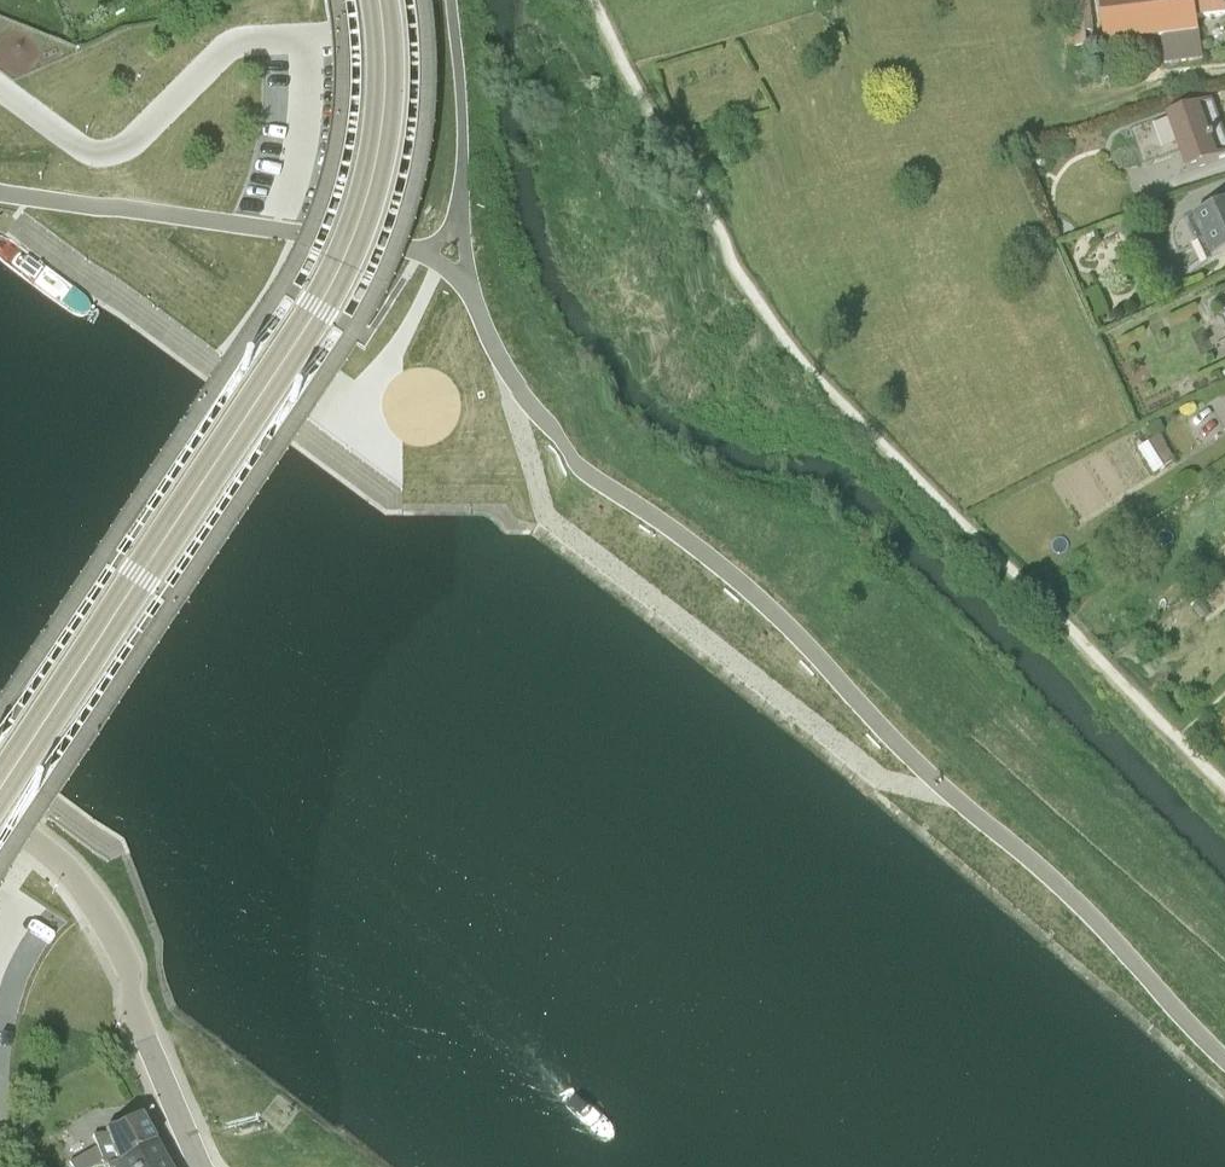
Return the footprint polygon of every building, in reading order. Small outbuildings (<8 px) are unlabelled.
[(1075,11),(1070,11),(1071,19),(1064,20),(1065,34),(1092,31),(1089,0),(1074,0),(1075,11)] [(1102,31),(1158,24),(1162,50),(1200,44),(1194,4),(1221,0),(1098,0),(1102,31)] [(1164,102),(1176,137),(1182,156),(1224,142),(1224,132),(1209,85),(1164,102)] [(1184,202),(1178,205),(1176,208),(1174,211),(1172,215),(1171,220),(1171,224),(1171,227),(1172,229),(1174,234),(1176,237),(1196,228),(1202,242),(1205,247),(1224,238),(1224,182),(1184,202)] [(1196,228),(1176,237),(1182,251),(1202,242),(1196,228)] [(1210,283),(1224,315),(1224,276),(1210,283)] [(441,423),(450,408),(422,391),(413,407),(441,423)] [(1157,418),(1135,431),(1151,456),(1172,443),(1157,418)] [(143,1104),(105,1126),(107,1129),(91,1138),(96,1146),(67,1162),(70,1166),(96,1166),(108,1160),(158,1130),(143,1104)] [(108,1160),(113,1166),(179,1166),(158,1130),(108,1160)]
